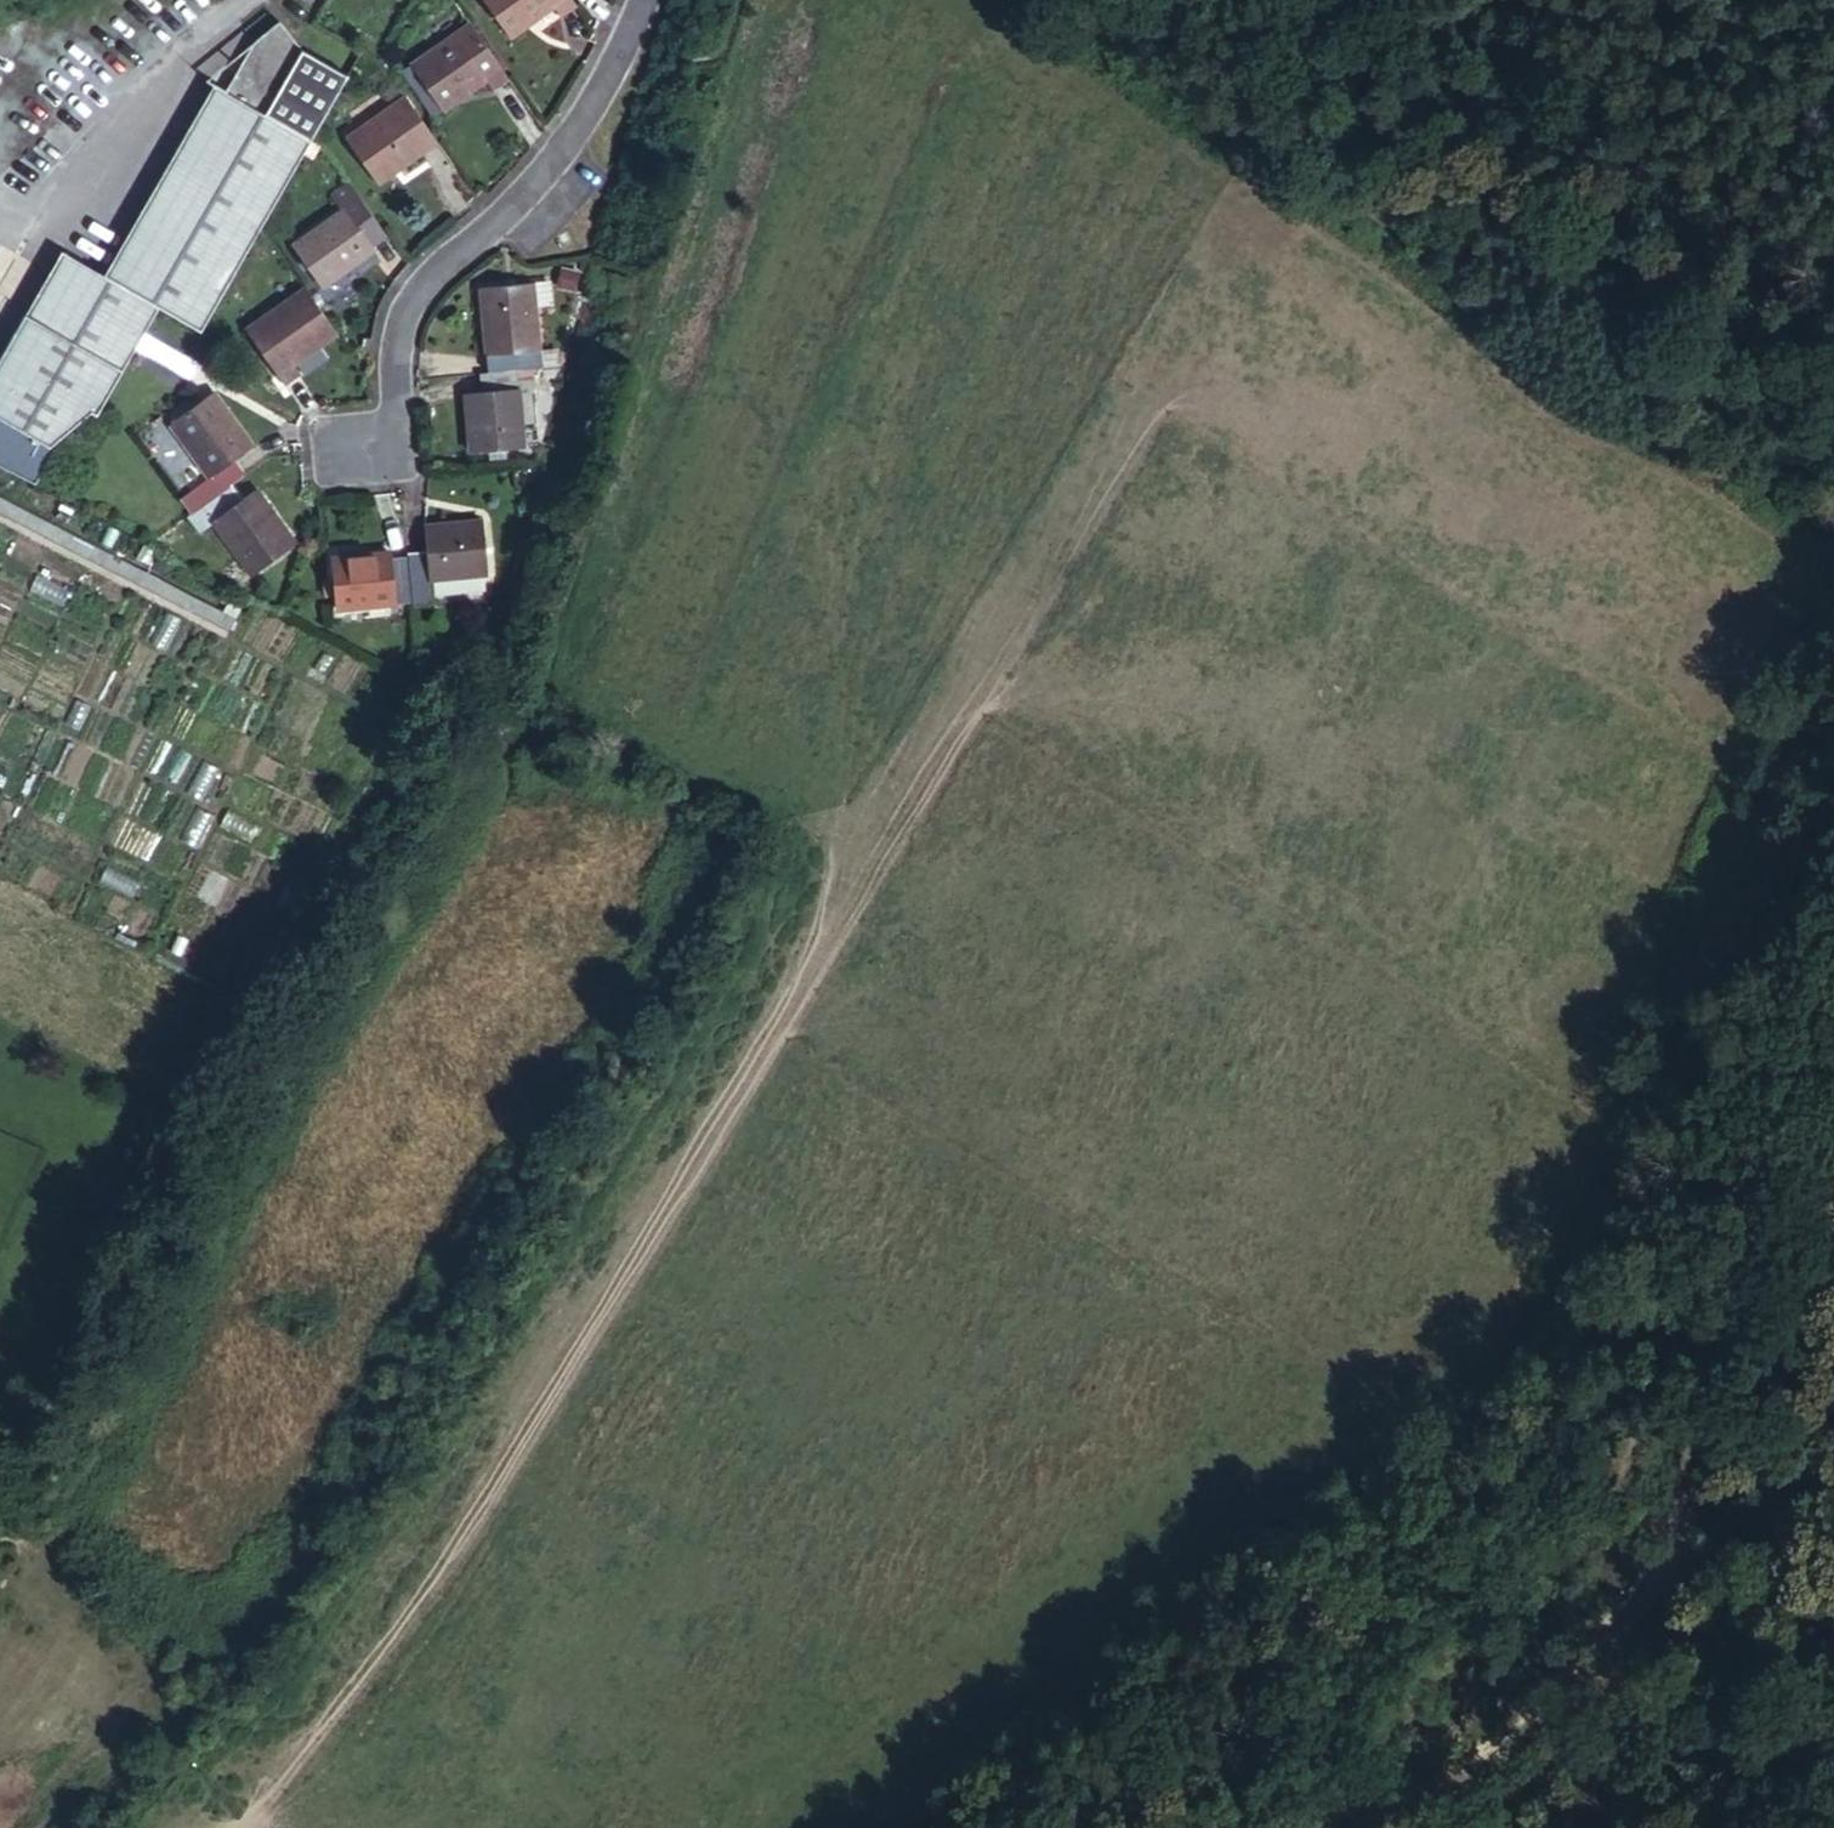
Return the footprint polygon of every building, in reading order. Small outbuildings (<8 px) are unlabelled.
[(563,0),(477,0),(507,42),(550,11),(557,21),(571,11),(563,0)] [(48,275),(65,285),(95,302),(44,389),(13,372),(0,393),(0,428),(11,434),(0,454),(0,466),(36,485),(64,438),(83,405),(63,393),(112,312),(141,329),(156,307),(159,309),(196,332),(211,308),(147,268),(290,33),(281,21),(254,42),(225,92),(214,85),(103,277),(61,253),(48,275)] [(490,94),(505,83),(468,30),(408,70),(439,115),(484,85),(490,94)] [(297,167),(307,151),(310,145),(351,79),(302,48),(290,33),(147,268),(211,308),(254,236),(297,167)] [(371,180),(431,141),(401,98),(342,137),(371,180)] [(310,153),(307,151),(297,167),(300,169),(310,153)] [(376,240),(359,215),(340,188),(323,200),(333,215),(285,246),(311,286),(364,253),(361,249),(376,240)] [(13,372),(65,285),(48,275),(0,357),(0,393),(13,372)] [(95,302),(65,285),(13,372),(44,389),(95,302)] [(281,363),(322,336),(291,289),(233,325),(269,383),(287,371),(281,363)] [(478,378),(522,374),(530,373),(523,290),(470,295),(478,378)] [(141,329),(145,332),(159,309),(156,307),(141,329)] [(132,342),(141,329),(112,312),(63,393),(83,405),(91,410),(113,373),(132,342)] [(96,417),(145,332),(141,329),(132,342),(113,373),(91,410),(83,405),(64,438),(92,415),(96,417)] [(478,378),(470,378),(471,399),(457,400),(463,460),(514,456),(509,395),(524,394),(522,374),(478,378)] [(219,487),(232,477),(221,461),(239,449),(203,395),(160,425),(196,478),(178,490),(190,507),(219,487)] [(11,434),(0,428),(0,454),(11,434)] [(229,501),(219,487),(190,507),(237,576),(280,547),(243,492),(229,501)] [(227,640),(233,628),(0,508),(0,523),(227,640)] [(400,606),(401,610),(423,609),(422,592),(481,586),(476,532),(418,538),(419,554),(396,556),(396,559),(400,606)] [(400,606),(396,559),(379,561),(378,554),(321,559),(326,612),(400,606)]
